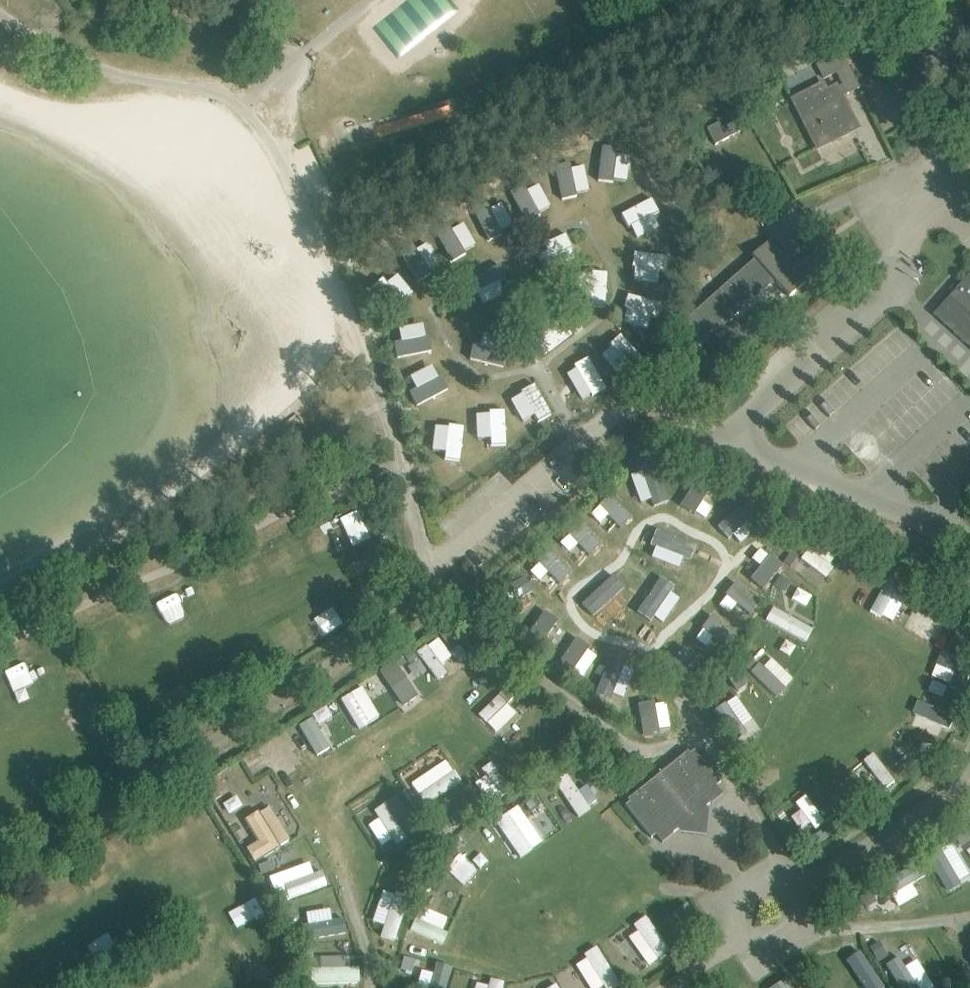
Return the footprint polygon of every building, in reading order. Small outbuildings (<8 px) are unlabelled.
[(823,79),(837,73),(847,95),(861,89),(843,51),(816,64),(823,79)] [(793,99),(817,148),(849,132),(843,121),(851,117),(852,119),(853,119),(836,86),(827,91),(823,84),(793,99)] [(378,137),(457,117),(454,104),(374,125),(378,137)] [(707,128),(715,145),(741,132),(735,122),(722,128),(719,122),(707,128)] [(592,180),(617,192),(630,164),(605,153),(592,180)] [(563,163),(542,172),(552,195),(574,186),(563,163)] [(512,187),(522,211),(543,202),(533,178),(512,187)] [(480,202),(489,226),(511,218),(502,193),(480,202)] [(619,209),(629,234),(658,222),(647,197),(619,209)] [(450,222),(459,245),(480,236),(471,214),(450,222)] [(632,259),(648,279),(672,260),(656,240),(632,259)] [(806,282),(769,241),(752,256),(756,260),(685,323),(702,343),(774,280),(789,297),(806,282)] [(969,346),(969,276),(935,315),(969,346)] [(637,314),(618,332),(639,355),(659,338),(637,314)] [(402,372),(408,387),(449,369),(442,355),(402,372)] [(532,379),(520,385),(541,426),(553,420),(532,379)] [(494,403),(481,409),(503,451),(515,444),(494,403)] [(442,488),(455,482),(437,441),(424,447),(442,488)] [(660,506),(654,499),(665,490),(641,463),(619,481),(649,516),(660,506)] [(609,541),(635,523),(613,492),(587,511),(609,541)] [(734,508),(725,534),(741,540),(753,502),(730,494),(726,505),(734,508)] [(606,547),(583,520),(562,538),(585,565),(606,547)] [(815,537),(799,558),(824,577),(840,556),(815,537)] [(744,576),(752,552),(720,543),(713,567),(744,576)] [(895,621),(912,584),(889,574),(872,611),(895,621)] [(181,589),(159,598),(168,618),(189,609),(181,589)] [(326,597),(309,605),(324,635),(340,626),(326,597)] [(727,617),(731,602),(718,599),(715,610),(705,608),(698,634),(735,644),(741,621),(727,617)] [(524,628),(542,644),(567,616),(549,600),(524,628)] [(805,642),(813,628),(772,606),(764,620),(805,642)] [(438,679),(448,671),(442,664),(453,656),(458,663),(467,656),(460,647),(452,653),(437,635),(416,652),(438,679)] [(565,662),(585,678),(607,651),(587,635),(565,662)] [(704,653),(708,640),(695,637),(692,649),(704,653)] [(964,689),(969,672),(969,661),(941,650),(931,677),(964,689)] [(752,673),(777,697),(795,679),(769,655),(752,673)] [(16,691),(36,682),(25,659),(5,669),(16,691)] [(394,659),(379,669),(401,704),(417,695),(394,659)] [(594,697),(614,712),(639,678),(619,663),(594,697)] [(339,697),(356,729),(379,717),(362,685),(339,697)] [(727,688),(717,697),(745,726),(754,717),(727,688)] [(477,714),(495,733),(517,713),(498,693),(477,714)] [(910,725),(947,736),(954,711),(917,700),(910,725)] [(296,767),(307,759),(288,730),(257,751),(269,769),(289,756),(296,767)] [(652,837),(656,834),(662,842),(673,834),(672,832),(677,828),(681,832),(706,836),(709,810),(706,806),(711,802),(723,793),(717,785),(721,782),(695,750),(690,754),(688,751),(628,799),(631,802),(626,805),(652,837)] [(856,763),(875,795),(894,784),(875,752),(856,763)] [(444,758),(410,783),(426,805),(461,780),(444,758)] [(489,802),(510,789),(490,759),(470,772),(489,802)] [(566,772),(553,780),(576,816),(598,803),(586,783),(576,789),(566,772)] [(811,786),(793,802),(818,829),(836,812),(811,786)] [(369,810),(395,852),(420,836),(395,795),(369,810)] [(522,809),(531,835),(552,827),(543,802),(522,809)] [(243,817),(256,840),(245,847),(253,862),(290,840),(268,803),(243,817)] [(515,813),(473,833),(485,859),(527,839),(515,813)] [(444,868),(464,886),(478,870),(458,852),(444,868)] [(299,912),(325,895),(311,872),(284,888),(299,912)] [(443,931),(448,916),(434,912),(440,895),(426,890),(412,932),(443,943),(447,932),(443,931)] [(385,891),(375,919),(394,926),(404,898),(385,891)] [(646,914),(632,923),(637,931),(628,936),(646,965),(668,952),(646,914)] [(605,987),(612,987),(617,986),(599,944),(581,952),(584,958),(576,962),(587,987),(599,987),(604,986),(605,987)] [(428,987),(446,987),(452,967),(436,963),(428,987)] [(834,972),(839,987),(862,987),(865,987),(858,965),(834,972)] [(360,983),(359,966),(311,967),(311,984),(360,983)]
